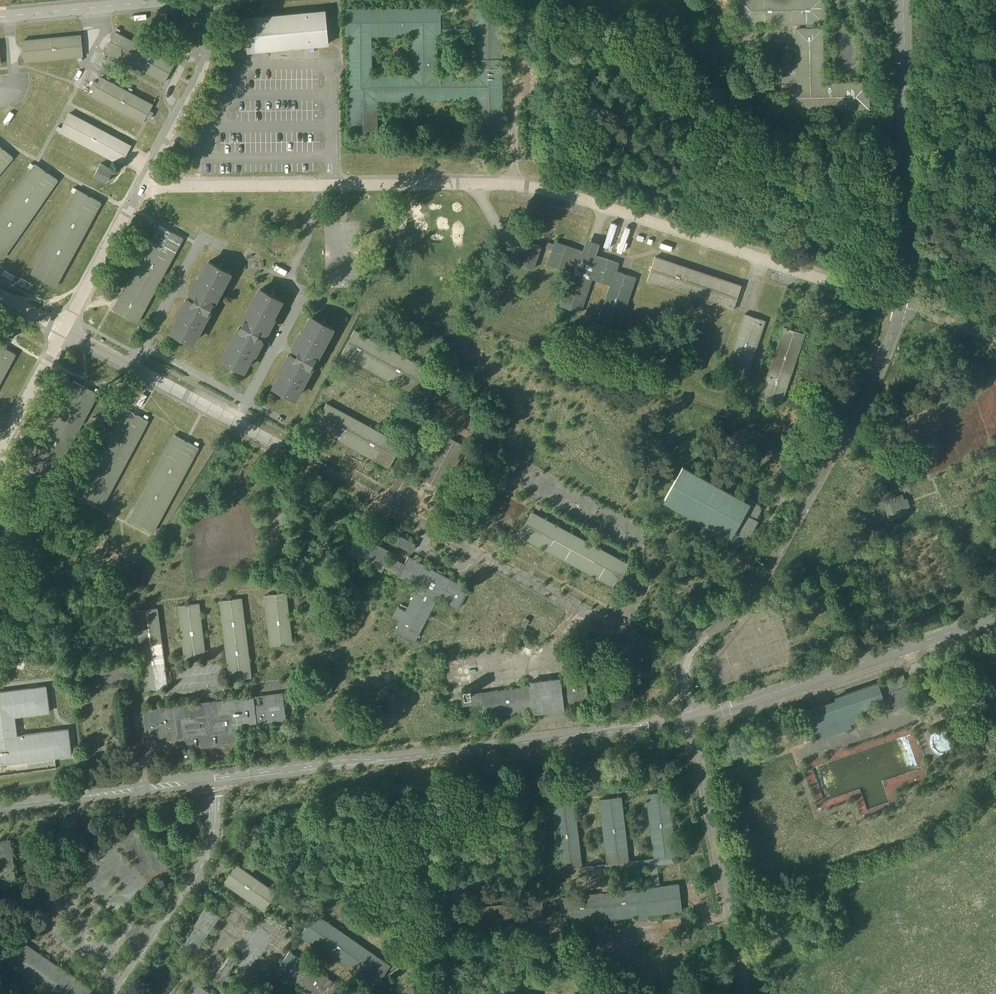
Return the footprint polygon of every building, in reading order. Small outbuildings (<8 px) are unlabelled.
[(738,24),(824,22),(824,0),(737,0),(738,24)] [(441,8),(345,9),(345,35),(349,35),(350,131),(377,130),(376,101),(475,100),(476,129),(502,129),(502,8),(475,8),(475,28),(441,29),(441,8)] [(325,11),(245,18),(248,52),(329,44),(325,11)] [(822,28),(796,28),(797,66),(782,66),(783,110),(869,109),(868,82),(823,83),(822,28)] [(175,64),(116,32),(106,51),(165,83),(175,64)] [(81,36),(23,41),(25,62),(83,56),(81,36)] [(152,105),(101,78),(98,83),(94,81),(90,87),(95,89),(91,96),(142,124),(146,117),(150,119),(153,113),(150,111),(152,105)] [(126,143),(70,113),(60,132),(116,162),(126,143)] [(13,157),(0,147),(0,172),(13,157)] [(0,214),(0,256),(2,258),(57,180),(35,164),(0,214)] [(113,170),(101,164),(94,175),(107,182),(113,170)] [(77,190),(31,274),(55,287),(101,203),(77,190)] [(609,221),(604,245),(613,247),(617,223),(609,221)] [(159,225),(114,309),(138,322),(183,238),(159,225)] [(545,240),(537,269),(544,271),(546,264),(552,242),(545,240)] [(541,247),(526,242),(518,264),(533,269),(541,247)] [(618,263),(555,242),(547,264),(571,272),(560,306),(580,313),(591,279),(610,285),(614,271),(615,271),(618,263)] [(209,252),(164,336),(188,349),(233,265),(209,252)] [(741,286),(655,257),(647,282),(733,311),(741,286)] [(610,285),(598,319),(620,326),(635,278),(615,271),(614,271),(610,285)] [(259,279),(214,363),(238,376),(283,292),(259,279)] [(37,295),(47,300),(52,288),(42,284),(37,295)] [(309,306),(264,390),(287,403),(333,319),(309,306)] [(744,314),(728,362),(749,369),(765,321),(744,314)] [(6,318),(0,329),(0,331),(13,338),(20,325),(6,318)] [(784,327),(760,398),(781,405),(804,334),(784,327)] [(438,376),(354,331),(341,354),(426,399),(438,376)] [(15,354),(0,346),(0,381),(15,354)] [(702,360),(689,356),(685,369),(698,373),(702,360)] [(74,381),(29,465),(52,478),(98,394),(74,381)] [(401,444),(326,404),(314,427),(389,467),(401,444)] [(124,408),(79,493),(103,505),(148,421),(124,408)] [(444,429),(419,476),(425,480),(422,485),(433,492),(436,486),(443,490),(466,447),(447,436),(449,432),(444,429)] [(175,435),(129,519),(153,532),(198,447),(175,435)] [(698,476),(682,467),(664,499),(680,508),(680,509),(681,508),(688,512),(687,513),(688,514),(689,513),(696,517),(695,518),(696,518),(697,517),(704,521),(703,522),(704,522),(711,525),(711,526),(712,527),(712,526),(719,530),(719,531),(720,531),(720,530),(721,531),(719,535),(736,544),(738,544),(740,544),(741,543),(741,542),(760,509),(761,508),(761,507),(760,506),(760,505),(744,496),(743,500),(738,498),(739,497),(738,496),(737,497),(730,493),(731,492),(730,492),(729,493),(722,489),(723,488),(722,488),(721,489),(714,485),(715,484),(714,483),(713,484),(706,481),(707,480),(706,479),(706,480),(699,476),(699,475),(698,475),(698,476)] [(902,494),(883,501),(889,519),(908,513),(907,508),(910,507),(907,498),(904,499),(902,494)] [(629,565),(531,513),(519,535),(616,588),(629,565)] [(469,590),(408,557),(404,565),(397,561),(396,563),(388,559),(392,553),(357,535),(348,553),(382,571),(384,567),(399,574),(398,576),(419,587),(406,611),(398,607),(392,616),(401,621),(394,633),(413,643),(437,597),(459,608),(469,590)] [(415,543),(401,536),(396,544),(411,552),(415,543)] [(286,593),(265,595),(271,646),(291,643),(286,593)] [(251,677),(241,598),(221,601),(230,680),(251,677)] [(199,603),(178,606),(185,660),(206,658),(199,603)] [(157,608),(136,611),(146,690),(167,688),(157,608)] [(560,678),(530,682),(531,686),(471,694),(471,695),(464,696),(464,695),(462,696),(463,705),(482,702),(484,717),(533,710),(533,711),(564,707),(564,706),(589,703),(586,679),(561,682),(560,678)] [(845,697),(808,710),(818,738),(850,727),(849,724),(863,719),(860,709),(883,701),(886,710),(912,701),(907,685),(889,692),(885,681),(877,683),(877,682),(844,694),(845,697)] [(71,756),(68,729),(17,736),(15,717),(49,712),(46,686),(0,692),(0,765),(71,756)] [(254,697),(143,710),(148,752),(240,741),(238,725),(286,719),(283,693),(259,696),(260,704),(255,704),(254,697)] [(382,705),(368,707),(370,721),(383,719),(382,705)] [(809,729),(804,731),(808,742),(813,740),(809,729)] [(249,735),(240,736),(241,751),(251,749),(249,735)] [(945,750),(946,735),(935,735),(934,750),(945,750)] [(916,770),(881,779),(888,802),(865,809),(859,789),(854,790),(861,816),(896,807),(892,789),(919,782),(916,770)] [(647,795),(654,859),(678,856),(670,792),(647,795)] [(601,801),(607,865),(634,863),(628,798),(601,801)] [(559,870),(585,867),(579,802),(553,805),(559,870)] [(276,893),(236,865),(224,882),(264,910),(276,893)] [(561,900),(564,924),(681,911),(678,887),(561,900)] [(542,900),(528,902),(530,915),(543,914),(542,900)] [(207,907),(176,951),(189,960),(220,916),(207,907)] [(390,965),(315,914),(301,935),(375,987),(390,965)] [(18,939),(3,960),(53,993),(93,993),(94,991),(18,939)] [(290,952),(278,969),(313,993),(341,993),(344,990),(290,952)] [(230,953),(214,977),(227,986),(232,979),(226,974),(237,957),(230,953)] [(186,993),(213,993),(195,981),(186,993)]
